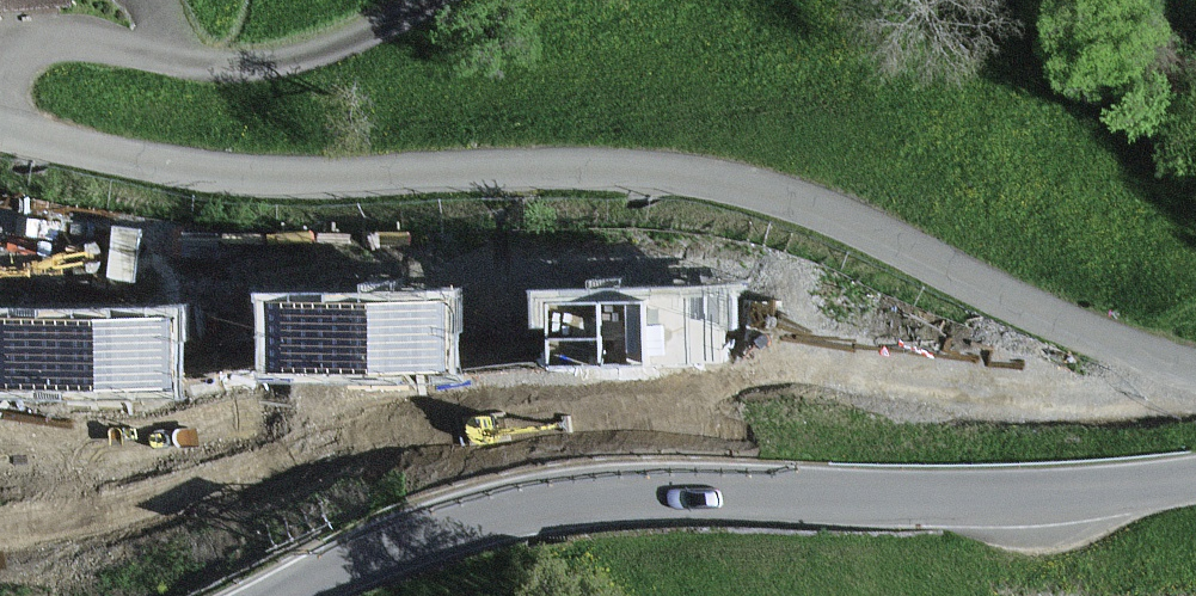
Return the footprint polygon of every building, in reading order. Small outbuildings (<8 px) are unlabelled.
[(729,289),(544,293),(545,365),(730,362),(729,289)] [(450,297),(265,300),(266,373),(451,369),(450,297)] [(0,316),(0,388),(177,385),(176,313),(0,316)]
